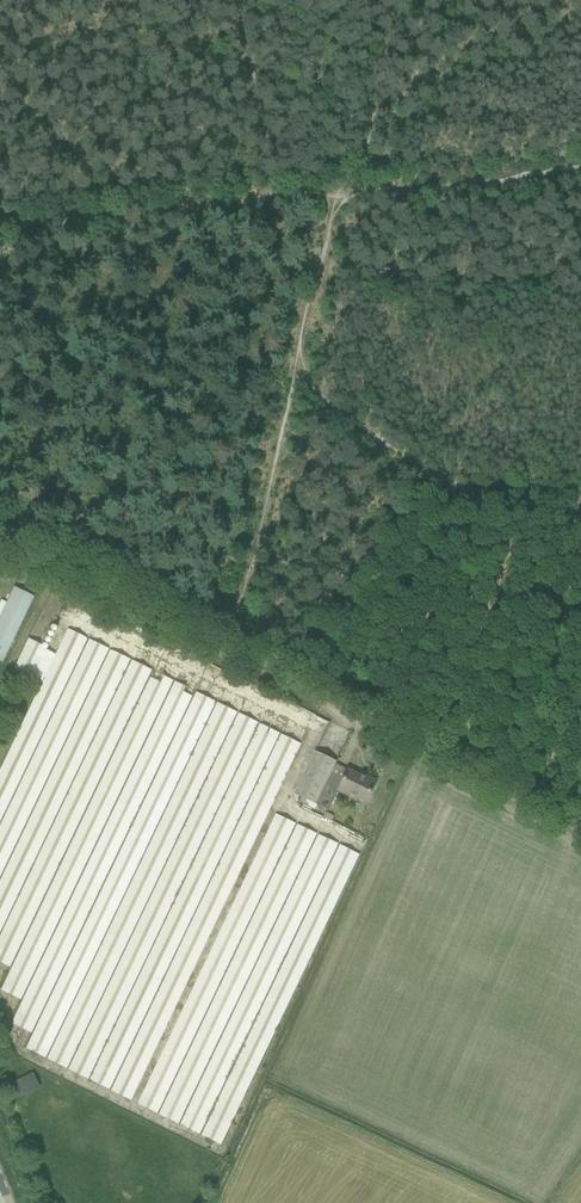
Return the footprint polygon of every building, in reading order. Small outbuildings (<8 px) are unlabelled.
[(8,651),(34,597),(15,587),(0,618),(0,647),(8,651)] [(68,629),(0,772),(0,823),(88,639),(68,629)] [(109,649),(90,639),(0,827),(0,878),(109,649)] [(3,663),(8,651),(0,647),(0,662),(3,663)] [(131,660),(111,650),(0,883),(0,934),(131,660)] [(132,661),(0,938),(0,962),(10,967),(152,670),(132,661)] [(173,681),(154,671),(2,990),(21,1000),(173,681)] [(32,1034),(195,691),(175,682),(12,1024),(32,1034)] [(216,702),(197,692),(26,1049),(46,1059),(216,702)] [(237,712),(218,703),(47,1059),(66,1068),(237,712)] [(257,722),(239,713),(69,1070),(88,1079),(257,722)] [(90,1080),(107,1088),(280,734),(260,724),(90,1080)] [(281,734),(111,1091),(129,1099),(132,1093),(181,992),(186,982),(235,881),(239,873),(265,820),(270,808),(301,744),(281,734)] [(294,795),(315,805),(329,777),(336,762),(315,751),(308,766),(294,795)] [(329,777),(315,805),(328,811),(338,791),(350,797),(352,795),(366,802),(371,792),(376,781),(366,777),(365,779),(348,771),(342,783),(329,777)] [(140,1097),(137,1103),(157,1113),(295,824),(277,815),(273,824),(247,877),(243,885),(194,986),(189,995),(140,1097)] [(216,997),(160,1115),(176,1122),(316,834),(299,826),(295,834),(269,887),(266,894),(216,997)] [(314,843),(180,1125),(200,1134),(334,853),(338,844),(318,835),(314,843)] [(340,845),(201,1135),(221,1145),(360,854),(340,845)] [(33,1072),(12,1082),(20,1098),(41,1088),(33,1072)]
